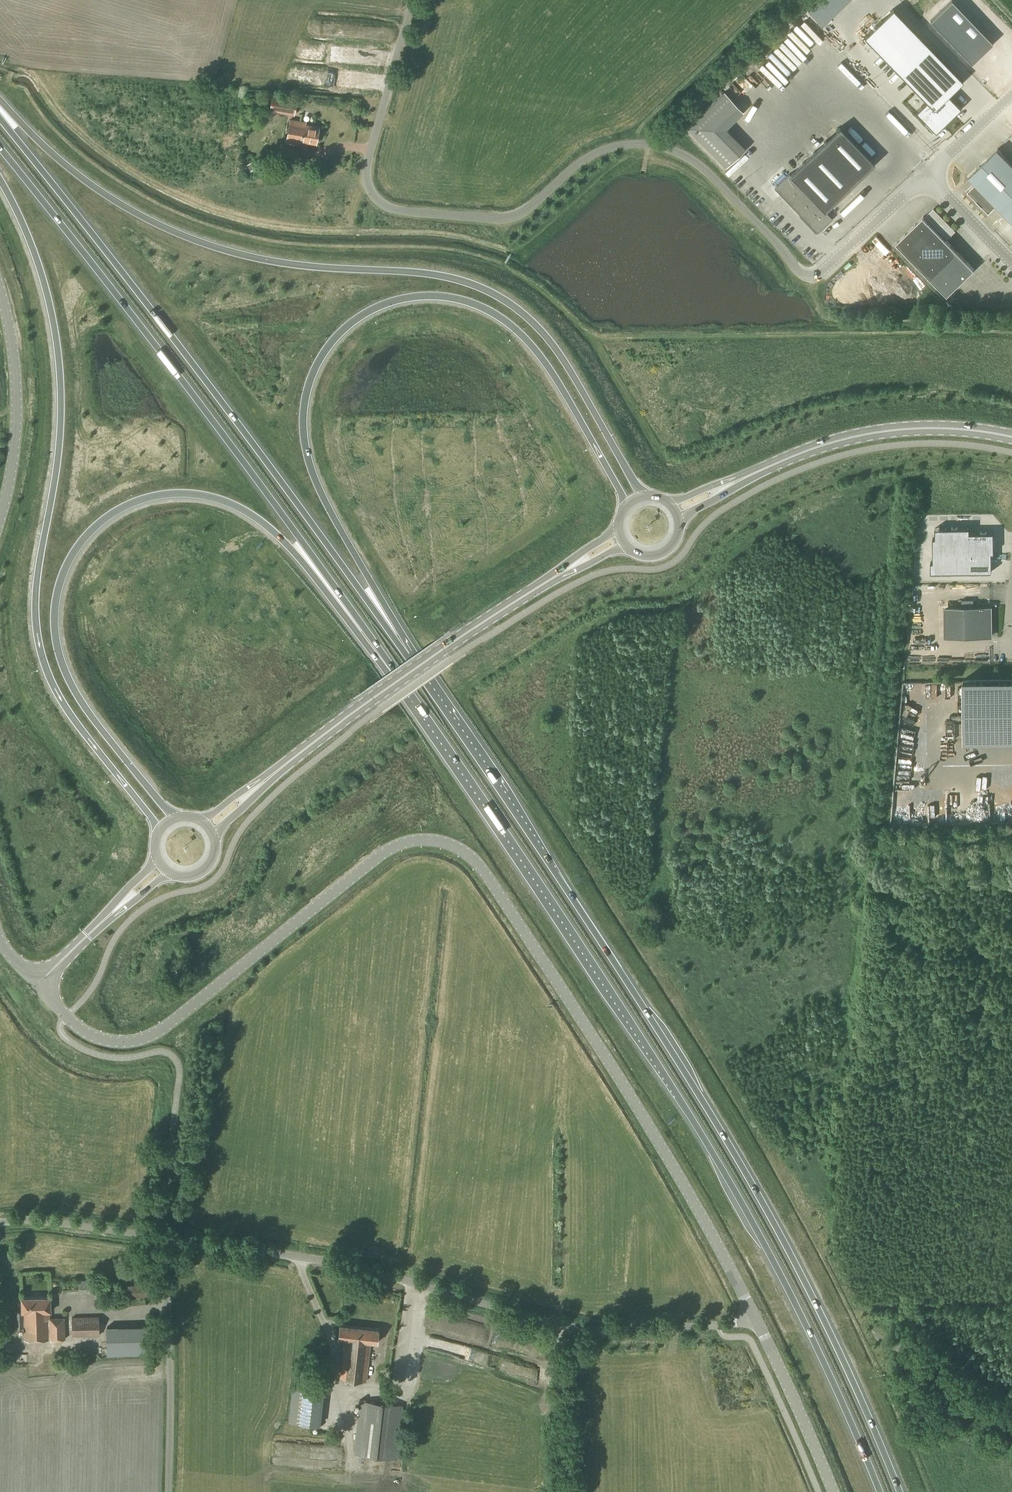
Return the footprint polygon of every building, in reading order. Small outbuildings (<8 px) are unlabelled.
[(936,15),(977,57),(999,36),(965,0),(952,0),(936,15)] [(895,8),(865,36),(925,101),(914,111),(933,131),(959,107),(947,94),(962,80),(895,8)] [(804,45),(812,37),(801,26),(793,34),(804,45)] [(816,41),(813,44),(822,53),(826,50),(816,41)] [(765,80),(769,76),(759,66),(755,70),(765,80)] [(726,167),(746,148),(726,128),(744,112),(725,92),(687,127),(726,167)] [(294,116),(298,98),(272,94),(269,111),(294,116)] [(316,144),(319,127),(305,124),(306,122),(291,120),(288,141),(302,143),(302,141),(316,144)] [(825,211),(874,163),(839,127),(790,175),(789,174),(774,188),(817,232),(831,218),(825,211)] [(913,131),(907,139),(912,143),(917,135),(913,131)] [(997,149),(969,177),(975,184),(967,192),(988,214),(997,206),(1011,221),(1011,164),(997,149)] [(254,160),(246,165),(250,171),(258,167),(254,160)] [(923,216),(896,243),(931,279),(947,296),(974,269),(958,252),(945,239),(954,231),(933,209),(925,218),(923,216)] [(961,572),(992,572),(992,553),(994,553),(993,533),(970,533),(970,528),(942,528),(942,529),(936,529),(936,538),(933,538),(933,562),(931,562),(931,573),(961,573),(961,572)] [(950,638),(990,637),(990,606),(950,606),(950,638)] [(963,680),(964,740),(1011,739),(1011,679),(963,680)] [(96,1292),(96,1280),(80,1280),(80,1291),(96,1292)] [(50,1318),(50,1312),(52,1312),(51,1297),(22,1298),(22,1311),(15,1311),(15,1328),(24,1328),(24,1340),(66,1339),(65,1318),(50,1318)] [(73,1337),(100,1336),(99,1316),(72,1317),(73,1337)] [(377,1343),(379,1329),(340,1325),(339,1339),(345,1339),(341,1378),(367,1381),(371,1342),(377,1343)] [(131,1358),(126,1334),(120,1336),(125,1359),(131,1358)] [(107,1361),(121,1360),(121,1352),(106,1353),(107,1361)] [(295,1368),(292,1391),(289,1422),(320,1426),(326,1372),(295,1368)] [(155,1374),(135,1379),(136,1384),(156,1379),(155,1374)] [(398,1460),(404,1405),(361,1400),(355,1455),(398,1460)]
